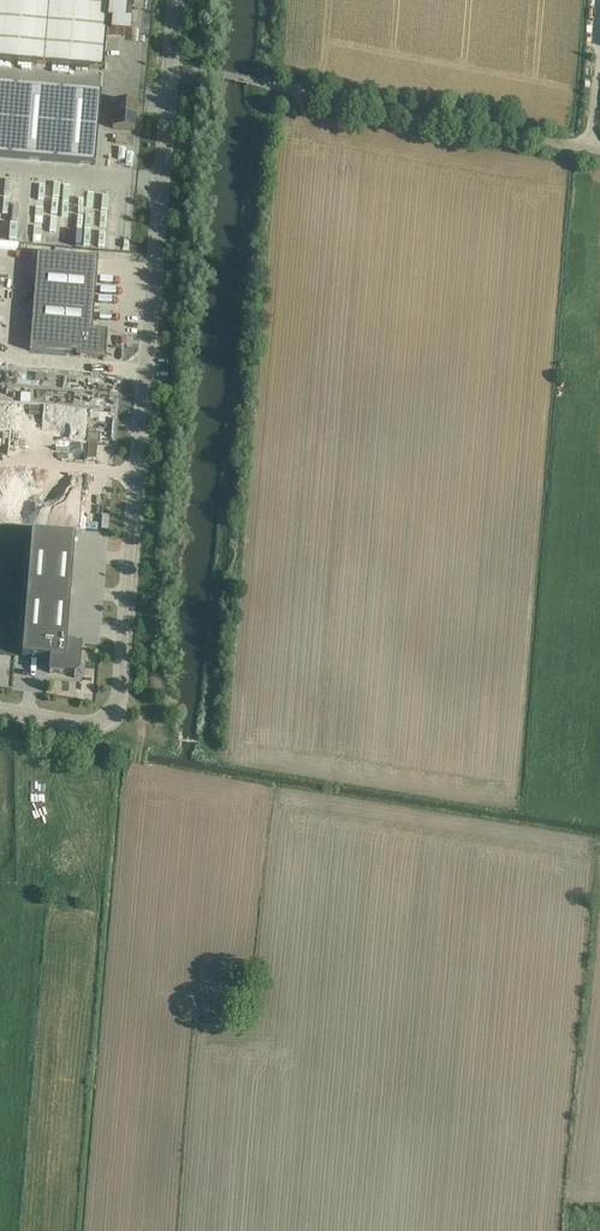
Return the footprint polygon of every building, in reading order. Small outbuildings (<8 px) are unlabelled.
[(103,69),(106,34),(131,36),(132,22),(130,22),(131,7),(133,7),(134,0),(0,0),(0,61),(103,69)] [(101,93),(0,85),(0,157),(96,165),(101,93)] [(115,102),(114,115),(136,117),(137,104),(115,102)] [(114,115),(113,129),(135,131),(136,117),(114,115)] [(106,332),(92,331),(98,259),(37,254),(29,351),(104,357),(106,332)] [(88,443),(87,459),(96,460),(97,444),(88,443)] [(51,659),(49,673),(73,675),(75,678),(74,679),(75,680),(82,673),(81,673),(79,670),(80,647),(66,646),(75,537),(32,534),(22,657),(51,659)]
